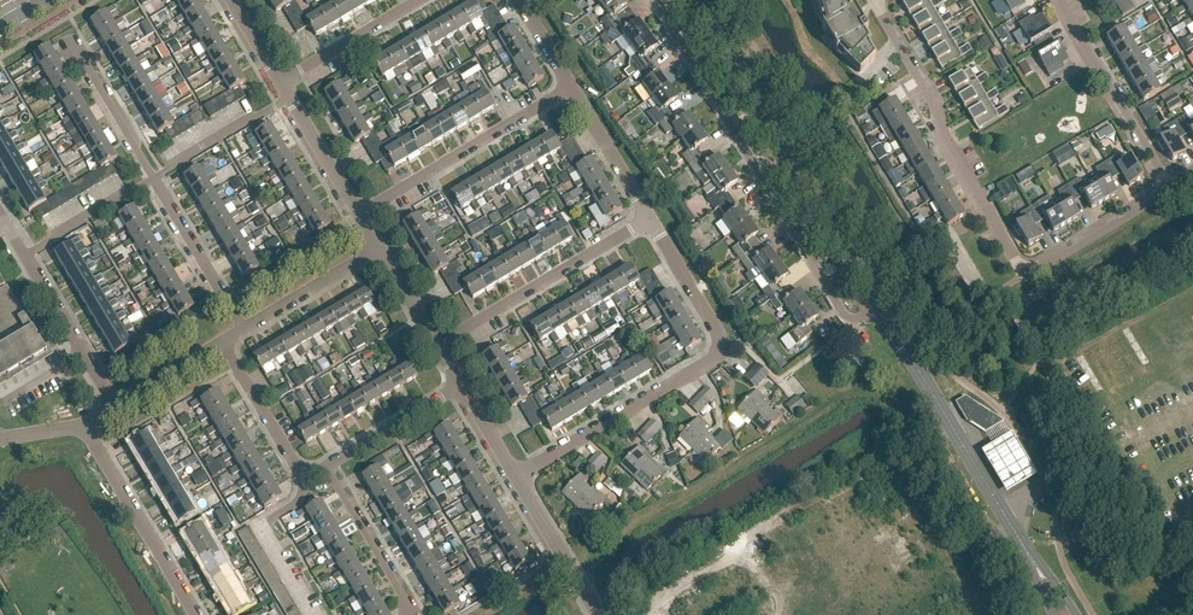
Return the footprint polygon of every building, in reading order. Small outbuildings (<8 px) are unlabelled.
[(195,0),(187,0),(177,6),(176,4),(168,8),(171,13),(178,8),(183,17),(185,19),(200,9),(195,0)] [(275,12),(282,9),(291,3),(289,0),(268,0),(275,12)] [(333,4),(330,0),(324,0),(329,7),(321,12),(319,13),(328,28),(341,21),(331,5),(333,4)] [(333,4),(331,5),(341,21),(353,14),(344,0),(340,0),(333,4)] [(353,14),(365,6),(361,0),(344,0),(353,14)] [(622,0),(608,0),(601,5),(609,15),(601,21),(608,31),(621,22),(616,15),(627,7),(622,0)] [(839,0),(819,0),(815,1),(823,29),(822,30),(836,54),(838,53),(858,73),(873,58),(873,57),(862,38),(867,35),(868,35),(853,11),(848,14),(839,0)] [(928,0),(911,0),(903,5),(913,21),(934,9),(948,1),(948,0),(935,0),(930,3),(928,0)] [(970,7),(966,0),(958,4),(962,11),(970,7)] [(1011,12),(1025,4),(1023,0),(1024,0),(1004,0),(1011,12)] [(1128,0),(1125,0),(1116,5),(1120,11),(1131,4),(1128,0)] [(1185,6),(1186,8),(1192,4),(1192,0),(1182,0),(1185,6)] [(285,15),(298,7),(294,1),(291,3),(282,9),(285,15)] [(149,14),(156,10),(152,3),(145,7),(149,14)] [(319,13),(321,12),(316,3),(311,6),(316,14),(306,21),(309,25),(315,36),(328,28),(319,13)] [(484,28),(488,26),(485,20),(483,18),(482,18),(480,14),(473,3),(460,10),(469,26),(471,25),(479,20),(484,28)] [(1134,10),(1131,4),(1120,11),(1123,17),(1134,10)] [(1186,8),(1185,6),(1177,10),(1180,15),(1188,11),(1192,18),(1192,19),(1192,4),(1186,8)] [(485,20),(498,12),(494,6),(480,14),(482,18),(483,18),(485,20)] [(91,23),(99,36),(115,27),(113,25),(109,17),(117,12),(114,7),(105,13),(106,14),(91,23)] [(289,21),(302,13),(298,7),(285,15),(289,21)] [(171,13),(168,8),(162,12),(165,17),(171,13)] [(208,21),(200,9),(185,19),(183,17),(176,21),(178,25),(186,21),(191,29),(192,30),(208,21)] [(940,19),(934,9),(913,21),(923,38),(943,25),(953,20),(949,13),(940,19)] [(476,33),(471,25),(469,26),(460,10),(448,18),(457,33),(459,32),(467,27),(472,36),(476,33)] [(488,26),(501,18),(498,12),(485,20),(488,26)] [(1147,24),(1154,21),(1151,12),(1143,15),(1147,24)] [(293,27),(305,19),(302,13),(289,21),(293,27)] [(570,27),(572,17),(565,15),(562,25),(570,27)] [(969,20),(973,26),(979,22),(976,16),(969,20)] [(1052,41),(1048,34),(1051,33),(1041,16),(1035,20),(1033,17),(1019,25),(1030,45),(1033,44),(1037,50),(1052,41)] [(1170,29),(1178,24),(1175,17),(1166,22),(1170,29)] [(464,41),(459,32),(457,33),(448,18),(435,25),(445,41),(446,40),(454,35),(459,43),(464,41)] [(492,32),(505,24),(501,18),(488,26),(492,32)] [(1192,18),(1184,23),(1187,28),(1192,25),(1192,19),(1192,18)] [(297,33),(309,25),(306,21),(305,19),(293,27),(297,33)] [(122,20),(113,25),(115,27),(99,36),(106,48),(122,39),(121,37),(116,29),(124,24),(122,20)] [(215,34),(208,21),(192,30),(191,29),(183,33),(185,37),(186,38),(193,33),(198,41),(199,43),(215,34)] [(1010,21),(1002,26),(1008,35),(1016,30),(1010,21)] [(1106,38),(1114,51),(1131,41),(1130,39),(1125,31),(1134,26),(1131,21),(1122,27),(1123,29),(1106,38)] [(631,47),(648,35),(638,22),(627,30),(621,22),(608,31),(604,34),(612,44),(624,36),(631,47)] [(497,37),(509,31),(505,24),(492,32),(495,37),(497,36),(497,37)] [(451,48),(446,40),(445,41),(435,25),(423,32),(432,48),(434,47),(442,42),(447,51),(451,48)] [(949,35),(943,25),(923,38),(932,54),(953,41),(962,36),(958,29),(949,35)] [(164,36),(171,32),(167,26),(160,31),(164,36)] [(513,28),(509,31),(497,37),(497,36),(495,37),(488,41),(491,45),(499,40),(504,48),(505,50),(521,41),(513,28)] [(1001,29),(996,32),(1000,39),(1006,36),(1001,29)] [(129,32),(121,37),(122,39),(106,48),(114,61),(129,51),(128,50),(123,41),(132,37),(129,32)] [(439,55),(434,47),(432,48),(423,32),(410,40),(420,56),(422,54),(430,50),(435,58),(439,55)] [(223,46),(215,34),(199,43),(198,41),(191,46),(193,50),(201,45),(206,53),(207,56),(223,46)] [(1138,34),(1130,39),(1131,41),(1114,51),(1121,64),(1138,54),(1137,51),(1133,44),(1141,39),(1138,34)] [(657,48),(648,35),(631,47),(637,54),(630,59),(629,67),(635,76),(639,73),(651,64),(646,56),(657,48)] [(984,50),(991,45),(986,37),(979,41),(984,50)] [(1185,53),(1191,49),(1185,39),(1179,43),(1185,53)] [(427,63),(422,54),(420,56),(410,40),(398,47),(407,63),(409,62),(417,57),(422,65),(427,63)] [(173,55),(182,50),(176,41),(168,46),(173,55)] [(528,53),(521,41),(505,50),(504,48),(496,53),(498,58),(507,53),(512,61),(513,63),(528,53)] [(959,51),(953,41),(932,54),(942,70),(943,70),(942,69),(972,51),(968,45),(959,51)] [(1062,66),(1068,62),(1058,45),(1056,47),(1052,41),(1037,50),(1040,56),(1038,58),(1050,77),(1064,69),(1062,66)] [(486,43),(473,51),(475,55),(488,47),(486,43)] [(136,45),(128,50),(129,51),(114,61),(121,73),(137,64),(136,62),(131,54),(139,49),(136,45)] [(152,48),(158,61),(165,58),(159,45),(152,48)] [(230,58),(223,46),(207,56),(206,53),(198,58),(201,62),(208,58),(213,66),(214,68),(230,58)] [(1146,46),(1137,51),(1138,54),(1121,64),(1129,76),(1146,66),(1144,64),(1140,56),(1148,51),(1146,46)] [(57,60),(49,47),(34,56),(33,55),(25,60),(27,64),(35,60),(40,68),(41,70),(57,60)] [(414,70),(409,62),(407,63),(398,47),(386,55),(395,70),(397,69),(405,65),(410,73),(414,70)] [(1000,55),(996,49),(991,52),(995,58),(1000,55)] [(176,62),(183,57),(180,52),(173,56),(176,62)] [(536,66),(528,53),(513,63),(512,61),(503,66),(506,70),(514,65),(519,73),(520,75),(536,66)] [(402,78),(397,69),(395,70),(386,55),(373,62),(382,78),(392,72),(397,80),(402,78)] [(144,57),(136,62),(137,64),(121,73),(128,85),(144,76),(144,74),(139,66),(146,61),(144,57)] [(165,68),(173,63),(170,58),(162,63),(165,68)] [(238,71),(230,58),(214,68),(213,66),(206,70),(208,75),(216,70),(221,79),(222,80),(238,71)] [(1153,59),(1144,64),(1146,66),(1129,76),(1136,89),(1153,78),(1152,76),(1147,68),(1156,63),(1153,59)] [(64,72),(57,60),(41,70),(40,68),(32,72),(35,77),(43,72),(47,80),(48,82),(64,72)] [(453,70),(460,66),(457,60),(450,64),(453,70)] [(486,71),(490,69),(485,61),(481,63),(486,71)] [(1025,78),(1032,74),(1024,61),(1018,65),(1025,78)] [(1176,70),(1183,66),(1180,61),(1173,65),(1176,70)] [(659,74),(651,64),(639,73),(646,83),(643,85),(652,98),(669,86),(660,73),(659,74)] [(543,78),(536,66),(520,75),(519,73),(511,78),(513,82),(522,78),(528,88),(543,78)] [(362,85),(369,81),(362,69),(355,73),(362,85)] [(605,69),(597,74),(601,80),(609,75),(605,69)] [(152,70),(144,74),(144,76),(128,85),(136,98),(152,88),(151,87),(146,79),(154,74),(152,70)] [(970,70),(949,82),(959,99),(980,86),(989,81),(985,74),(976,80),(970,70)] [(245,83),(238,71),(222,80),(221,79),(214,83),(216,87),(223,83),(229,92),(233,90),(240,87),(245,83)] [(1155,81),(1163,76),(1160,71),(1152,76),(1153,78),(1136,89),(1144,101),(1161,91),(1155,81)] [(72,85),(64,72),(48,82),(47,80),(40,84),(42,89),(50,84),(55,92),(56,94),(72,85)] [(431,74),(424,78),(428,86),(436,82),(431,74)] [(496,85),(503,81),(500,76),(493,80),(496,85)] [(348,97),(347,95),(342,87),(350,82),(347,78),(338,83),(339,85),(324,94),(332,106),(348,97)] [(439,96),(451,88),(446,80),(434,87),(439,96)] [(371,91),(377,87),(373,81),(367,85),(371,91)] [(159,82),(151,87),(152,88),(136,98),(143,110),(159,100),(158,99),(154,91),(162,86),(159,82)] [(412,94),(421,89),(417,83),(408,88),(412,94)] [(487,93),(481,83),(477,86),(482,94),(474,99),(472,100),(482,116),(494,109),(485,94),(487,93)] [(5,89),(9,95),(15,91),(11,85),(5,89)] [(79,97),(72,85),(56,94),(55,92),(47,97),(50,101),(58,97),(63,105),(64,107),(79,97)] [(678,99),(669,86),(652,98),(658,107),(647,114),(656,127),(659,125),(672,115),(667,107),(678,99)] [(986,96),(980,86),(959,99),(969,114),(989,102),(999,97),(995,90),(986,96)] [(246,98),(240,87),(233,90),(240,102),(246,98)] [(429,101),(438,97),(434,89),(425,94),(429,101)] [(240,102),(233,90),(229,92),(227,93),(234,105),(240,102)] [(355,90),(347,95),(348,97),(332,106),(340,119),(355,109),(354,108),(349,100),(357,95),(355,90)] [(472,100),(474,99),(469,91),(465,93),(470,102),(462,106),(460,108),(469,124),(482,116),(472,100)] [(372,106),(382,100),(378,92),(368,98),(372,106)] [(234,105),(227,93),(222,97),(229,108),(234,105)] [(166,94),(158,99),(159,100),(143,110),(150,122),(167,113),(166,111),(161,104),(169,99),(166,94)] [(1175,94),(1162,102),(1168,112),(1181,104),(1175,94)] [(1020,106),(1027,102),(1023,96),(1016,100),(1020,106)] [(87,110),(79,97),(64,107),(63,105),(55,110),(57,114),(65,109),(70,117),(71,119),(87,110)] [(229,108),(222,97),(217,100),(224,112),(229,108)] [(460,108),(462,106),(457,98),(452,101),(457,109),(449,114),(447,115),(457,131),(469,124),(460,108)] [(224,112),(217,100),(210,104),(216,116),(224,112)] [(879,110),(886,123),(903,114),(895,100),(879,110)] [(995,112),(989,102),(969,114),(979,131),(979,130),(1008,112),(1004,106),(995,112)] [(362,103),(354,108),(355,109),(340,119),(347,131),(363,122),(361,120),(357,112),(365,107),(362,103)] [(400,116),(412,109),(408,103),(396,110),(400,116)] [(1156,118),(1149,103),(1135,110),(1143,125),(1156,118)] [(216,116),(210,104),(204,108),(208,114),(211,119),(216,116)] [(447,115),(449,114),(444,106),(440,108),(445,117),(437,121),(435,123),(444,138),(457,131),(447,115)] [(174,107),(166,111),(167,113),(150,122),(158,135),(165,131),(171,127),(174,125),(168,116),(176,111),(174,107)] [(94,122),(87,110),(71,119),(70,117),(62,122),(65,126),(73,121),(78,129),(79,131),(94,122)] [(200,110),(194,113),(201,125),(207,121),(200,110)] [(201,125),(194,113),(189,116),(195,128),(201,125)] [(435,123),(437,121),(432,113),(427,116),(432,124),(424,129),(422,130),(432,146),(444,138),(435,123)] [(894,136),(911,126),(903,114),(886,123),(887,124),(879,128),(882,133),(890,129),(894,136)] [(31,121),(29,117),(25,115),(21,117),(21,122),(24,125),(28,125),(31,121)] [(370,115),(361,120),(363,122),(347,131),(355,144),(361,140),(370,135),(364,125),(372,119),(370,115)] [(682,140),(699,128),(690,115),(678,123),(672,115),(659,125),(667,135),(675,130),(682,140)] [(1190,122),(1186,115),(1175,122),(1182,135),(1188,132),(1192,139),(1192,120),(1190,122)] [(195,128),(189,116),(182,120),(189,132),(195,128)] [(189,132),(182,120),(177,124),(184,135),(189,132)] [(422,130),(424,129),(419,120),(415,123),(420,131),(412,136),(410,137),(419,153),(432,146),(422,130)] [(0,126),(1,128),(0,128),(0,145),(8,140),(7,138),(2,130),(11,125),(8,121),(0,126)] [(102,134),(94,122),(79,131),(78,129),(69,134),(72,139),(80,134),(85,142),(86,144),(102,134)] [(1185,154),(1176,139),(1182,135),(1175,122),(1163,129),(1167,136),(1159,141),(1160,142),(1157,143),(1163,152),(1165,150),(1172,162),(1185,154)] [(184,135),(177,124),(174,125),(171,127),(178,138),(184,135)] [(866,135),(872,131),(868,124),(862,128),(866,135)] [(257,138),(262,147),(263,148),(278,139),(271,126),(256,135),(255,134),(246,139),(249,143),(257,138)] [(918,139),(911,126),(894,136),(887,141),(890,146),(897,142),(902,149),(918,139)] [(1106,140),(1115,135),(1110,126),(1095,135),(1099,142),(1105,138),(1106,140)] [(178,138),(171,127),(165,131),(171,142),(178,138)] [(48,141),(56,137),(51,128),(44,133),(48,141)] [(410,137),(412,136),(407,128),(403,131),(408,139),(400,144),(398,145),(407,161),(419,153),(410,137)] [(708,141),(699,128),(682,140),(690,151),(682,156),(689,166),(702,157),(697,149),(708,141)] [(630,145),(637,140),(629,130),(623,135),(630,145)] [(7,138),(8,140),(0,145),(0,161),(0,162),(16,152),(15,151),(10,143),(18,138),(16,133),(7,138)] [(365,146),(377,139),(374,133),(370,135),(361,140),(365,146)] [(109,147),(102,134),(86,144),(85,142),(77,147),(80,151),(88,147),(92,155),(93,156),(109,147)] [(567,158),(563,151),(562,149),(561,150),(559,146),(552,134),(539,142),(548,158),(550,157),(558,152),(563,160),(567,158)] [(398,145),(400,144),(395,135),(390,138),(395,146),(385,152),(388,158),(394,168),(407,161),(398,145)] [(235,158),(244,153),(235,137),(226,142),(235,158)] [(872,149),(879,145),(874,137),(867,141),(872,149)] [(563,151),(576,144),(573,138),(559,146),(561,150),(562,149),(563,151)] [(286,151),(278,139),(263,148),(262,147),(254,151),(256,155),(257,155),(264,151),(269,159),(270,161),(286,151)] [(369,152),(381,145),(377,139),(365,146),(369,152)] [(926,152),(918,139),(902,149),(895,154),(898,159),(905,155),(909,162),(926,152)] [(42,140),(34,145),(39,153),(47,148),(42,140)] [(1074,151),(1082,146),(1079,140),(1070,145),(1074,151)] [(555,165),(550,157),(548,158),(539,142),(527,149),(536,165),(538,164),(546,159),(551,168),(555,165)] [(567,158),(580,150),(576,144),(563,151),(567,158)] [(372,158),(384,151),(381,145),(369,152),(372,158)] [(23,146),(15,151),(16,152),(0,162),(7,174),(23,165),(22,163),(17,155),(25,150),(23,146)] [(92,155),(85,159),(87,164),(95,159),(101,168),(101,169),(105,167),(111,163),(117,160),(109,147),(93,156),(92,155)] [(1069,148),(1054,156),(1060,165),(1074,157),(1069,148)] [(543,172),(538,164),(536,165),(527,149),(514,157),(524,172),(525,171),(533,167),(538,175),(543,172)] [(571,164),(584,156),(580,150),(567,158),(571,164)] [(879,162),(885,159),(880,150),(874,154),(879,162)] [(256,155),(254,151),(249,154),(253,161),(259,158),(257,155),(256,155)] [(293,164),(286,151),(270,161),(269,159),(261,164),(263,168),(272,163),(276,171),(278,173),(293,164)] [(382,162),(388,158),(385,152),(384,151),(372,158),(376,165),(382,162)] [(933,165),(926,152),(909,162),(901,166),(902,167),(909,162),(917,175),(933,165)] [(64,165),(70,161),(67,155),(60,159),(64,165)] [(576,169),(588,163),(584,156),(571,164),(574,169),(576,168),(576,169)] [(712,181),(729,170),(719,156),(708,165),(702,157),(689,166),(697,176),(705,171),(712,181)] [(1117,156),(1106,163),(1114,176),(1120,172),(1129,187),(1142,179),(1135,168),(1138,166),(1133,158),(1130,159),(1130,158),(1122,163),(1117,156)] [(530,180),(525,171),(524,172),(514,157),(502,164),(511,180),(513,179),(521,174),(526,182),(530,180)] [(30,158),(22,163),(23,165),(7,174),(15,186),(30,177),(29,175),(25,167),(33,162),(30,158)] [(887,175),(894,171),(886,158),(879,163),(886,175),(887,175)] [(600,173),(593,161),(592,160),(588,163),(576,169),(576,168),(574,169),(567,173),(570,177),(578,172),(583,180),(584,183),(600,173)] [(117,174),(111,163),(105,167),(111,178),(117,174)] [(184,178),(192,191),(207,182),(206,180),(201,172),(209,167),(207,163),(198,168),(199,169),(184,178)] [(1108,180),(1114,176),(1106,163),(1095,169),(1099,176),(1091,181),(1104,202),(1117,194),(1108,180)] [(300,176),(293,164),(278,173),(276,171),(268,176),(271,180),(279,175),(284,184),(285,185),(300,176)] [(518,187),(513,179),(511,180),(502,164),(490,171),(499,187),(501,186),(509,181),(514,190),(518,187)] [(941,178),(933,165),(917,175),(924,188),(941,178)] [(111,178),(105,167),(101,169),(101,168),(99,170),(106,181),(111,178)] [(551,177),(557,173),(555,168),(548,172),(551,177)] [(894,188),(903,182),(896,169),(894,171),(887,175),(894,188)] [(37,170),(29,175),(30,177),(15,186),(22,198),(37,189),(37,188),(32,180),(40,175),(37,170)] [(106,181),(99,170),(93,173),(100,185),(106,181)] [(658,170),(651,175),(657,183),(663,178),(658,170)] [(719,208),(732,198),(727,191),(738,182),(729,170),(712,181),(718,189),(706,198),(715,211),(719,208)] [(506,194),(501,186),(499,187),(490,171),(477,179),(487,195),(488,194),(496,189),(501,197),(506,194)] [(100,185),(93,173),(88,176),(94,188),(100,185)] [(607,185),(600,173),(584,183),(583,180),(575,185),(577,190),(586,185),(590,193),(592,195),(607,185)] [(564,186),(570,182),(565,174),(559,178),(564,186)] [(214,175),(206,180),(207,182),(192,191),(199,203),(215,194),(213,192),(209,184),(217,179),(214,175)] [(94,188),(88,176),(82,180),(89,191),(94,188)] [(247,180),(250,186),(257,183),(253,176),(247,180)] [(308,189),(300,176),(285,185),(284,184),(276,189),(278,193),(286,188),(291,196),(292,198),(308,189)] [(70,187),(71,186),(67,178),(61,182),(62,183),(60,185),(63,191),(65,190),(70,187)] [(663,178),(657,183),(660,187),(666,182),(663,178)] [(949,191),(941,178),(924,188),(932,201),(949,191)] [(493,202),(488,194),(487,195),(477,179),(465,186),(474,202),(476,201),(484,196),(489,204),(493,202)] [(1104,202),(1091,181),(1084,186),(1080,179),(1068,185),(1076,199),(1082,195),(1091,210),(1104,202)] [(89,191),(82,180),(76,183),(83,195),(89,191)] [(1008,181),(996,188),(1002,199),(1014,192),(1008,181)] [(45,183),(37,188),(37,189),(22,198),(30,211),(36,207),(42,204),(45,202),(39,192),(48,188),(45,183)] [(83,195),(76,183),(71,186),(70,187),(77,198),(83,195)] [(540,197),(549,192),(544,184),(536,189),(540,197)] [(615,198),(607,185),(592,195),(590,193),(582,198),(585,202),(593,197),(598,205),(599,207),(615,198)] [(1070,202),(1076,199),(1068,185),(1057,192),(1061,199),(1054,204),(1066,225),(1079,217),(1070,202)] [(481,209),(476,201),(474,202),(465,186),(452,194),(462,210),(472,204),(477,212),(481,209)] [(77,198),(70,187),(65,190),(72,202),(77,198)] [(222,187),(213,192),(215,194),(199,203),(206,216),(222,206),(221,205),(216,196),(224,192),(222,187)] [(315,201),(308,189),(292,198),(291,196),(283,201),(286,205),(294,200),(299,208),(300,210),(315,201)] [(72,202),(65,190),(63,191),(59,193),(66,205),(72,202)] [(956,204),(949,191),(932,201),(940,214),(956,204)] [(243,203),(250,199),(246,192),(239,196),(243,203)] [(66,205),(59,193),(54,197),(61,208),(66,205)] [(683,201),(678,193),(669,200),(675,207),(683,201)] [(566,206),(572,203),(568,195),(562,198),(566,206)] [(61,208),(54,197),(48,200),(55,212),(61,208)] [(1066,225),(1054,204),(1050,197),(1031,208),(1038,221),(1044,218),(1053,232),(1066,225)] [(622,210),(615,198),(599,207),(598,205),(589,210),(601,229),(600,230),(611,224),(610,223),(610,224),(607,219),(622,210)] [(740,209),(732,198),(719,208),(727,218),(723,221),(733,233),(749,221),(740,209)] [(55,212),(48,200),(45,202),(42,204),(49,215),(55,212)] [(229,200),(221,205),(222,206),(206,216),(214,228),(229,219),(228,217),(223,209),(232,204),(229,200)] [(552,211),(558,207),(554,200),(547,204),(552,211)] [(322,213),(315,201),(300,210),(299,208),(291,213),(293,218),(301,213),(306,221),(307,222),(322,213)] [(252,216),(259,211),(254,203),(246,208),(252,216)] [(910,213),(916,210),(911,203),(905,206),(910,213)] [(49,215),(42,204),(36,207),(43,219),(49,215)] [(676,210),(688,226),(696,220),(684,204),(676,210)] [(947,227),(964,217),(956,204),(940,214),(933,218),(936,223),(943,219),(947,227)] [(505,210),(509,216),(516,212),(512,206),(505,210)] [(120,220),(125,228),(126,230),(142,220),(135,208),(119,217),(118,215),(110,220),(112,225),(120,220)] [(1032,225),(1038,221),(1031,208),(1019,215),(1023,222),(1015,227),(1016,228),(1013,229),(1019,238),(1021,236),(1028,247),(1041,240),(1032,225)] [(404,225),(411,238),(427,229),(426,227),(421,219),(430,214),(427,210),(418,215),(419,216),(404,225)] [(237,212),(228,217),(229,219),(214,228),(221,240),(237,231),(236,229),(231,221),(239,216),(237,212)] [(488,217),(493,225),(502,220),(497,212),(488,217)] [(565,212),(560,215),(565,224),(570,221),(565,212)] [(330,226),(322,213),(307,222),(306,221),(298,225),(301,230),(309,225),(315,235),(330,226)] [(269,217),(273,223),(278,220),(274,214),(269,217)] [(561,226),(553,231),(551,232),(560,248),(573,240),(564,225),(565,224),(560,215),(556,218),(561,226)] [(259,229),(266,225),(261,216),(254,221),(259,229)] [(917,227),(925,222),(921,216),(913,220),(917,227)] [(450,228),(459,223),(455,217),(447,222),(450,228)] [(470,238),(488,227),(482,218),(465,229),(470,238)] [(281,232),(289,227),(284,219),(276,224),(281,232)] [(150,233),(142,220),(126,230),(125,228),(117,233),(119,237),(127,232),(132,240),(133,242),(150,233)] [(758,234),(749,221),(733,233),(740,244),(733,250),(740,260),(759,246),(753,238),(758,234)] [(434,222),(426,227),(427,229),(411,238),(418,251),(434,241),(433,239),(429,231),(437,226),(434,222)] [(551,232),(553,231),(548,222),(543,225),(548,233),(540,238),(538,239),(548,255),(560,248),(551,232)] [(244,224),(236,229),(237,231),(221,240),(228,253),(244,243),(243,242),(238,234),(246,229),(244,224)] [(497,237),(503,233),(500,227),(493,230),(497,237)] [(928,244),(941,236),(936,229),(930,232),(929,229),(922,233),(928,244)] [(538,239),(540,238),(535,230),(531,232),(536,241),(528,245),(526,247),(535,262),(548,255),(538,239)] [(588,231),(583,234),(587,241),(592,238),(588,231)] [(260,232),(253,236),(256,241),(263,237),(260,232)] [(157,245),(150,233),(133,242),(132,240),(124,245),(127,249),(135,245),(140,253),(141,255),(157,245)] [(442,234),(433,239),(434,241),(418,251),(426,263),(442,254),(441,252),(436,244),(444,239),(442,234)] [(92,247),(100,243),(96,235),(88,239),(92,247)] [(254,241),(251,237),(243,242),(244,243),(228,253),(236,265),(252,256),(250,254),(246,246),(254,241)] [(526,247),(528,245),(523,237),(519,240),(524,248),(516,253),(514,254),(523,270),(535,262),(526,247)] [(56,254),(64,267),(79,258),(77,256),(73,248),(81,243),(78,239),(69,244),(70,246),(56,254)] [(96,245),(91,248),(92,250),(92,252),(91,252),(93,256),(100,252),(96,245)] [(164,257),(157,245),(141,255),(140,253),(132,257),(134,262),(142,257),(147,265),(148,267),(164,257)] [(514,254),(516,253),(511,245),(506,247),(511,255),(503,260),(501,261),(511,277),(523,270),(514,254)] [(933,258),(944,251),(941,245),(929,252),(933,258)] [(696,256),(702,252),(698,246),(692,251),(696,256)] [(762,275),(779,263),(769,250),(764,254),(759,246),(740,260),(747,270),(754,265),(762,275)] [(449,247),(441,252),(442,254),(426,263),(433,276),(440,272),(449,266),(443,256),(452,251),(449,247)] [(253,258),(261,254),(259,249),(250,254),(252,256),(236,265),(243,278),(259,268),(253,258)] [(86,251),(77,256),(79,258),(64,267),(71,280),(86,271),(85,269),(80,261),(89,256),(86,251)] [(936,263),(947,257),(944,251),(933,258),(936,263)] [(501,261),(503,260),(498,252),(494,255),(499,263),(491,268),(489,269),(498,285),(511,277),(501,261)] [(119,265),(125,261),(121,255),(115,258),(119,265)] [(172,270),(164,257),(148,267),(147,265),(139,270),(142,274),(150,269),(155,278),(156,279),(172,270)] [(951,262),(947,257),(936,263),(939,269),(951,262)] [(489,269),(491,268),(486,259),(482,262),(486,270),(478,275),(476,276),(486,292),(498,285),(489,269)] [(458,262),(453,265),(456,270),(457,271),(462,269),(458,262)] [(943,275),(954,268),(951,262),(939,269),(943,275)] [(788,276),(779,263),(762,275),(770,286),(762,291),(766,296),(756,303),(760,309),(769,302),(782,292),(776,285),(788,276)] [(93,264),(85,269),(86,271),(71,280),(78,292),(93,283),(92,281),(87,273),(96,268),(93,264)] [(444,278),(456,270),(453,265),(453,264),(449,266),(440,272),(444,278)] [(646,290),(643,284),(641,281),(640,282),(638,278),(630,266),(618,274),(627,290),(629,289),(637,284),(642,292),(646,290)] [(476,276),(478,275),(474,267),(469,269),(474,278),(464,284),(467,289),(473,300),(486,292),(476,276)] [(946,281),(958,274),(954,268),(943,275),(946,281)] [(163,292),(179,282),(172,270),(156,279),(155,278),(147,282),(149,287),(157,282),(162,290),(163,292)] [(447,284),(460,276),(457,271),(456,270),(444,278),(447,284)] [(643,284),(655,276),(651,270),(638,278),(640,282),(641,281),(643,284)] [(634,297),(629,289),(627,290),(618,274),(605,282),(615,297),(617,296),(625,291),(630,300),(634,297)] [(949,286),(961,279),(958,274),(946,281),(949,286)] [(722,275),(715,280),(720,286),(726,281),(722,275)] [(101,276),(92,281),(93,283),(78,292),(86,304),(101,295),(100,294),(95,285),(103,280),(101,276)] [(451,290),(463,282),(460,276),(447,284),(451,290)] [(647,290),(659,283),(655,276),(643,284),(646,290),(647,290)] [(953,292),(964,285),(961,279),(949,286),(953,292)] [(186,295),(179,282),(163,292),(162,290),(154,295),(157,299),(165,294),(170,302),(170,304),(186,295)] [(455,297),(467,289),(464,284),(463,282),(451,290),(455,297)] [(622,304),(617,296),(615,297),(605,282),(593,289),(602,305),(604,304),(612,299),(617,307),(622,304)] [(120,294),(127,289),(124,283),(116,287),(120,294)] [(650,297),(663,289),(659,283),(647,290),(649,295),(650,297)] [(956,297),(967,291),(964,285),(953,292),(956,297)] [(728,286),(723,290),(726,295),(731,291),(728,286)] [(46,352),(7,287),(0,291),(0,380),(46,352)] [(108,289),(100,294),(101,295),(86,304),(93,317),(108,308),(107,306),(102,298),(110,293),(108,289)] [(609,312),(604,304),(602,305),(593,289),(581,297),(590,312),(592,311),(600,306),(605,314),(608,313),(609,312)] [(654,303),(667,295),(663,289),(650,297),(652,300),(653,301),(654,303)] [(373,302),(366,290),(353,298),(361,310),(363,309),(371,304),(375,312),(380,310),(375,301),(373,302)] [(959,303),(971,296),(967,291),(956,297),(959,303)] [(792,317),(809,305),(799,292),(788,300),(782,292),(769,302),(777,312),(784,307),(792,317)] [(141,302),(147,298),(144,293),(138,297),(141,302)] [(671,293),(667,295),(654,303),(653,301),(646,306),(649,310),(657,305),(662,313),(663,315),(679,305),(671,293)] [(178,317),(194,307),(186,295),(170,304),(170,302),(161,307),(164,311),(172,307),(178,317)] [(652,300),(650,297),(649,295),(641,300),(643,305),(652,300)] [(974,302),(971,296),(959,303),(963,309),(974,302)] [(585,327),(593,322),(597,319),(592,311),(590,312),(581,297),(568,304),(578,320),(580,319),(585,327)] [(353,298),(341,305),(348,318),(350,317),(358,312),(363,320),(367,317),(363,309),(361,310),(353,298)] [(115,301),(107,306),(108,308),(93,317),(100,329),(116,320),(115,319),(110,310),(118,305),(115,301)] [(568,304),(556,312),(565,327),(567,326),(572,334),(579,330),(583,337),(589,334),(585,327),(580,319),(578,320),(568,304)] [(341,305),(328,312),(336,325),(338,324),(346,319),(351,327),(355,325),(350,317),(348,318),(341,305)] [(686,318),(679,305),(663,315),(662,313),(654,318),(656,322),(665,317),(669,325),(671,327),(686,318)] [(818,317),(809,305),(792,317),(800,328),(792,333),(799,343),(812,334),(806,326),(818,317)] [(615,309),(609,312),(608,313),(610,318),(618,313),(615,309)] [(328,312),(316,320),(324,333),(334,327),(339,335),(343,332),(338,324),(336,325),(328,312)] [(560,342),(568,337),(572,334),(567,326),(565,327),(556,312),(543,319),(553,335),(555,334),(560,342)] [(155,324),(163,320),(159,313),(152,317),(155,324)] [(126,318),(123,314),(115,319),(116,320),(100,329),(108,341),(123,332),(122,331),(117,323),(126,318)] [(694,330),(686,318),(671,327),(669,325),(661,330),(663,334),(671,329),(677,338),(678,340),(694,330)] [(560,342),(555,334),(553,335),(543,319),(531,327),(540,342),(550,336),(555,344),(560,342)] [(324,333),(316,320),(304,327),(311,341),(321,335),(326,343),(331,340),(326,332),(324,333)] [(608,337),(620,330),(614,322),(602,329),(608,337)] [(380,334),(386,331),(382,324),(376,327),(380,334)] [(125,335),(133,330),(130,326),(122,331),(123,332),(108,341),(115,354),(130,345),(125,335)] [(304,327),(291,335),(299,348),(309,342),(314,350),(318,347),(313,339),(311,341),(304,327)] [(513,327),(511,337),(519,338),(521,328),(513,327)] [(595,344),(607,337),(603,330),(591,338),(595,344)] [(701,343),(694,330),(678,340),(677,338),(669,343),(671,347),(679,342),(686,352),(701,343)] [(572,334),(568,337),(572,344),(576,341),(572,334)] [(291,335),(279,342),(287,355),(289,354),(297,349),(301,357),(306,355),(301,347),(299,348),(291,335)] [(653,351),(660,347),(653,335),(645,339),(653,351)] [(760,341),(765,348),(770,344),(765,337),(760,341)] [(353,348),(362,345),(359,338),(351,341),(353,348)] [(585,350),(594,345),(589,338),(581,343),(585,350)] [(287,355),(279,342),(266,349),(274,363),(276,362),(284,357),(289,365),(293,362),(289,354),(287,355)] [(497,350),(482,359),(490,372),(506,363),(504,360),(499,352),(508,347),(505,343),(496,348),(497,350)] [(672,349),(671,347),(669,343),(653,352),(656,358),(672,349)] [(601,360),(608,356),(602,345),(595,349),(601,360)] [(322,354),(318,347),(314,350),(312,351),(317,358),(322,354)] [(565,361),(574,355),(570,348),(561,354),(565,361)] [(639,358),(631,363),(629,364),(639,380),(651,372),(642,357),(644,356),(638,348),(634,350),(639,358)] [(266,349),(254,357),(262,370),(272,364),(277,372),(281,370),(281,369),(276,362),(274,363),(266,349)] [(518,354),(523,362),(534,356),(531,352),(527,354),(525,350),(522,352),(522,351),(518,354)] [(405,384),(418,376),(411,364),(412,363),(407,354),(402,357),(407,365),(399,370),(397,371),(405,384)] [(512,355),(504,360),(506,363),(490,372),(497,384),(513,375),(512,373),(507,365),(515,360),(512,355)] [(629,364),(631,363),(626,355),(622,358),(627,366),(619,371),(617,372),(626,387),(639,380),(629,364)] [(393,391),(405,384),(397,371),(399,370),(394,361),(390,364),(395,372),(387,377),(385,378),(393,391)] [(614,362),(609,365),(609,364),(601,368),(601,370),(606,378),(604,379),(614,395),(626,387),(617,372),(619,371),(614,362)] [(281,370),(285,376),(290,372),(286,366),(281,369),(281,370)] [(755,390),(768,376),(757,366),(744,380),(755,390)] [(307,367),(299,372),(306,382),(314,377),(307,367)] [(563,378),(570,374),(566,367),(559,371),(563,378)] [(520,368),(512,373),(513,375),(497,384),(504,396),(520,387),(519,385),(514,377),(522,372),(520,368)] [(380,399),(393,391),(385,378),(387,377),(382,369),(377,372),(382,380),(374,385),(373,386),(380,399)] [(604,379),(606,378),(601,370),(597,372),(602,381),(594,385),(592,387),(601,402),(614,395),(604,379)] [(368,406),(380,399),(373,386),(374,385),(369,376),(365,379),(370,387),(362,392),(360,393),(368,406)] [(594,385),(589,377),(585,380),(586,382),(578,386),(581,393),(580,394),(589,410),(601,402),(592,387),(594,385)] [(527,380),(519,385),(520,387),(504,396),(512,409),(527,399),(521,389),(530,385),(527,380)] [(323,401),(330,397),(321,382),(314,386),(323,401)] [(292,390),(288,383),(281,387),(286,394),(292,390)] [(355,414),(368,406),(360,393),(362,392),(357,384),(352,387),(357,395),(349,400),(348,401),(355,414)] [(580,394),(581,393),(578,386),(576,385),(572,387),(577,395),(569,400),(567,401),(577,417),(589,410),(580,394)] [(551,395),(556,392),(553,386),(547,389),(551,395)] [(707,389),(702,394),(710,403),(715,397),(707,389)] [(202,405),(207,413),(209,416),(227,405),(219,391),(201,402),(201,400),(191,406),(193,410),(202,405)] [(297,395),(303,406),(310,402),(304,391),(297,395)] [(348,401),(349,400),(344,391),(340,394),(345,402),(337,407),(335,408),(343,421),(355,414),(348,401)] [(751,424),(767,408),(760,401),(764,398),(757,391),(738,411),(739,412),(735,416),(743,424),(747,419),(751,424)] [(557,408),(555,409),(564,424),(577,417),(567,401),(569,400),(564,392),(560,394),(561,396),(553,401),(557,408)] [(710,403),(702,394),(689,407),(697,415),(705,407),(710,403)] [(522,411),(534,403),(531,397),(519,405),(522,411)] [(335,408),(337,407),(332,398),(327,401),(332,410),(325,414),(323,416),(330,429),(343,421),(335,408)] [(1002,423),(964,398),(955,404),(966,422),(970,425),(984,434),(1001,423),(1002,423)] [(555,409),(557,408),(553,401),(552,399),(547,402),(552,410),(542,416),(545,422),(551,432),(564,424),(555,409)] [(794,418),(806,409),(798,399),(786,407),(794,418)] [(526,417),(538,409),(534,403),(522,411),(526,417)] [(235,418),(227,405),(209,416),(207,413),(198,419),(201,424),(210,418),(215,427),(216,429),(235,418)] [(318,436),(330,429),(323,416),(325,414),(320,406),(315,409),(320,417),(312,422),(310,423),(318,436)] [(764,436),(783,417),(776,411),(773,414),(767,408),(751,424),(764,436)] [(529,423),(542,415),(538,409),(526,417),(529,423)] [(184,427),(193,421),(187,411),(177,417),(184,427)] [(157,419),(162,426),(171,421),(167,414),(157,419)] [(305,444),(318,436),(310,423),(312,422),(307,414),(302,416),(308,425),(298,431),(305,444)] [(533,429),(545,422),(542,416),(542,415),(529,423),(533,429)] [(242,431),(235,418),(216,429),(215,427),(206,432),(209,437),(218,432),(223,440),(224,442),(242,431)] [(692,451),(708,435),(701,429),(705,425),(698,419),(679,438),(692,451)] [(652,421),(647,426),(656,435),(661,430),(652,421)] [(1001,423),(984,434),(993,449),(981,456),(1007,498),(1037,480),(1012,437),(1010,439),(1002,423),(1001,423)] [(441,447),(457,437),(449,425),(433,434),(432,432),(424,437),(427,442),(435,437),(440,445),(441,447)] [(656,435),(647,426),(638,436),(647,445),(656,435)] [(131,445),(139,458),(156,448),(154,445),(149,437),(159,432),(156,427),(145,433),(147,435),(131,445)] [(232,455),(250,445),(242,431),(224,442),(223,440),(214,445),(216,449),(217,450),(226,445),(231,453),(232,455)] [(172,435),(163,440),(166,445),(175,440),(172,435)] [(706,464),(728,441),(721,435),(715,441),(708,435),(692,451),(706,464)] [(464,450),(457,437),(441,447),(440,445),(431,450),(434,454),(442,449),(447,457),(448,459),(464,450)] [(163,440),(154,445),(156,448),(139,458),(147,472),(164,461),(162,458),(157,450),(166,445),(163,440)] [(240,469),(258,458),(250,445),(232,455),(231,453),(222,458),(225,463),(234,458),(239,467),(240,469)] [(633,479),(649,463),(643,457),(646,453),(640,447),(621,467),(633,479)] [(420,456),(423,461),(434,454),(431,450),(420,456)] [(472,462),(464,450),(448,459),(447,457),(439,462),(441,466),(449,461),(454,469),(456,472),(472,462)] [(171,453),(162,458),(164,461),(147,472),(154,485),(172,474),(170,472),(165,463),(174,458),(171,453)] [(598,454),(593,459),(602,467),(606,462),(598,454)] [(208,467),(215,462),(211,456),(204,461),(208,467)] [(417,464),(423,461),(420,456),(414,460),(417,464)] [(228,469),(225,463),(222,458),(215,462),(208,467),(207,467),(213,478),(228,469)] [(248,482),(266,471),(258,458),(240,469),(239,467),(230,472),(233,477),(242,472),(247,480),(248,482)] [(602,467),(593,459),(588,464),(597,472),(602,467)] [(361,477),(369,490),(385,480),(384,478),(379,470),(387,465),(384,461),(376,466),(377,468),(361,477)] [(479,475),(472,462),(456,472),(454,469),(446,474),(449,479),(457,474),(462,482),(463,484),(479,475)] [(647,492),(666,472),(659,466),(656,469),(649,463),(633,479),(647,492)] [(416,473),(411,465),(401,471),(406,480),(416,473)] [(179,466),(170,472),(172,474),(154,485),(162,498),(179,488),(178,485),(173,477),(182,471),(179,466)] [(427,483),(435,478),(430,470),(422,475),(427,483)] [(198,488),(208,482),(202,471),(191,477),(198,488)] [(255,495),(273,484),(266,471),(248,482),(247,480),(238,485),(241,490),(250,485),(255,493),(255,495)] [(392,473),(384,478),(385,480),(369,490),(376,502),(393,492),(391,490),(386,482),(394,477),(392,473)] [(487,487),(479,475),(463,484),(462,482),(454,487),(456,491),(464,486),(469,494),(470,497),(487,487)] [(574,506),(590,491),(584,485),(587,481),(580,475),(561,494),(574,506)] [(187,479),(178,485),(179,488),(162,498),(170,511),(187,501),(186,498),(181,490),(190,484),(187,479)] [(412,495),(424,487),(420,479),(407,487),(412,495)] [(612,492),(616,487),(608,480),(603,485),(611,492),(612,492)] [(426,486),(434,497),(441,492),(433,481),(426,486)] [(264,508),(281,498),(273,484),(255,495),(255,493),(246,499),(248,503),(257,498),(264,508)] [(241,490),(238,485),(222,494),(226,501),(234,496),(235,494),(240,491),(241,490)] [(616,487),(612,492),(620,499),(621,498),(623,489),(618,485),(616,487)] [(399,486),(391,490),(393,492),(376,502),(384,514),(400,505),(399,502),(394,495),(402,490),(399,486)] [(494,499),(487,487),(470,497),(469,494),(461,499),(463,504),(472,499),(477,507),(478,509),(494,499)] [(588,520),(607,500),(600,494),(596,497),(590,491),(574,506),(588,520)] [(189,503),(198,498),(195,492),(186,498),(187,501),(170,511),(178,525),(195,514),(189,503)] [(211,507),(220,501),(215,493),(205,498),(211,507)] [(229,507),(238,502),(234,496),(226,501),(229,507)] [(427,504),(430,502),(427,497),(421,501),(424,506),(427,504)] [(447,507),(454,504),(450,497),(443,500),(447,507)] [(407,498),(399,502),(400,505),(384,514),(391,527),(408,517),(407,515),(401,507),(409,502),(407,498)] [(502,512),(494,499),(478,509),(477,507),(468,512),(471,516),(479,511),(484,519),(485,522),(502,512)] [(430,502),(427,504),(431,511),(437,507),(432,500),(430,502)] [(307,514),(312,522),(313,524),(329,515),(321,502),(306,511),(305,510),(296,515),(299,519),(307,514)] [(414,511),(407,515),(408,517),(391,527),(399,539),(415,529),(414,528),(409,520),(417,515),(414,511)] [(509,524),(502,512),(485,522),(484,519),(476,524),(478,528),(486,523),(491,532),(493,534),(509,524)] [(438,524),(444,520),(440,513),(434,517),(438,524)] [(336,527),(329,515),(313,524),(312,522),(290,535),(294,542),(308,534),(306,532),(315,527),(319,535),(320,536),(336,527)] [(231,523),(228,525),(232,531),(237,528),(230,516),(228,518),(231,523)] [(186,537),(194,550),(211,540),(209,537),(204,529),(214,523),(211,518),(201,524),(203,526),(186,537)] [(228,525),(231,523),(228,518),(221,522),(224,527),(228,525)] [(224,527),(221,522),(215,525),(218,531),(224,527)] [(459,536),(468,530),(463,522),(454,527),(459,536)] [(422,523),(414,528),(415,529),(399,539),(407,552),(423,542),(421,540),(417,532),(424,527),(422,523)] [(516,537),(509,524),(493,534),(491,532),(483,536),(486,541),(494,536),(499,544),(500,546),(516,537)] [(445,539),(452,534),(447,526),(440,530),(445,539)] [(238,534),(242,540),(253,533),(249,527),(238,534)] [(343,540),(336,527),(320,536),(319,535),(311,539),(314,544),(322,539),(327,548),(327,549),(343,540)] [(219,531),(209,537),(211,540),(194,550),(201,563),(219,553),(217,550),(212,542),(221,536),(219,531)] [(256,539),(253,533),(242,540),(245,546),(256,539)] [(432,540),(429,535),(421,540),(423,542),(407,552),(414,564),(430,554),(429,552),(424,544),(432,540)] [(524,549),(516,537),(500,546),(499,544),(491,549),(494,554),(502,549),(507,557),(508,559),(524,549)] [(466,546),(473,543),(470,538),(464,542),(466,546)] [(259,544),(256,539),(245,546),(248,551),(259,544)] [(351,552),(343,540),(327,549),(327,548),(319,552),(322,557),(329,552),(334,560),(335,561),(351,552)] [(456,553),(462,549),(456,540),(450,543),(456,553)] [(226,544),(217,550),(219,553),(201,563),(209,577),(227,566),(225,563),(220,555),(229,549),(226,544)] [(263,550),(259,544),(248,551),(252,557),(263,550)] [(437,548),(429,552),(430,554),(414,564),(422,576),(437,567),(436,565),(431,557),(439,552),(437,548)] [(474,560),(480,556),(476,549),(469,553),(474,560)] [(532,562),(524,549),(508,559),(507,557),(498,562),(501,566),(509,561),(515,572),(532,562)] [(255,563),(267,556),(263,550),(252,557),(255,563)] [(358,564),(351,552),(335,561),(334,560),(326,564),(329,569),(337,565),(341,572),(342,574),(358,564)] [(270,562),(267,556),(255,563),(259,569),(270,562)] [(451,565),(458,561),(454,556),(448,560),(451,565)] [(481,573),(487,570),(479,557),(474,561),(481,573)] [(235,558),(225,563),(227,566),(209,577),(217,590),(235,579),(233,576),(228,568),(237,563),(235,558)] [(444,560),(436,565),(437,567),(422,576),(429,589),(445,579),(444,577),(439,569),(447,565),(444,560)] [(273,568),(270,562),(259,569),(262,575),(273,568)] [(366,577),(358,564),(342,574),(341,572),(334,577),(336,581),(344,577),(348,585),(349,587),(366,577)] [(476,574),(472,566),(464,571),(469,578),(476,574)] [(265,580),(277,573),(273,568),(262,575),(265,580)] [(502,581),(494,568),(482,575),(490,588),(502,581)] [(242,571),(233,576),(235,579),(217,590),(225,603),(243,592),(241,590),(236,581),(245,576),(242,571)] [(280,579),(277,573),(265,580),(269,586),(280,579)] [(451,573),(444,577),(445,579),(429,589),(437,601),(452,592),(451,590),(447,582),(454,577),(451,573)] [(323,583),(330,579),(327,575),(320,579),(323,583)] [(357,599),(373,589),(366,577),(349,587),(348,585),(341,589),(344,594),(351,589),(356,597),(357,599)] [(272,591),(283,585),(280,579),(269,586),(272,591)] [(253,589),(250,584),(241,590),(243,592),(225,603),(232,614),(235,614),(250,606),(244,595),(253,589)] [(287,590),(283,585),(272,591),(276,597),(287,590)] [(454,595),(462,590),(459,585),(451,590),(452,592),(437,601),(444,614),(460,604),(454,595)] [(381,602),(373,589),(357,599),(356,597),(348,601),(351,606),(359,601),(364,609),(365,611),(381,602)] [(290,596),(287,590),(276,597),(279,602),(290,596)] [(261,604),(269,600),(266,594),(258,598),(261,604)] [(294,602),(290,596),(279,602),(282,608),(294,602)] [(337,608),(344,604),(340,598),(334,602),(337,608)] [(297,608),(294,602),(282,608),(286,614),(297,608)] [(381,602),(365,611),(364,609),(356,614),(365,614),(366,614),(367,614),(387,614),(388,614),(381,602)]
